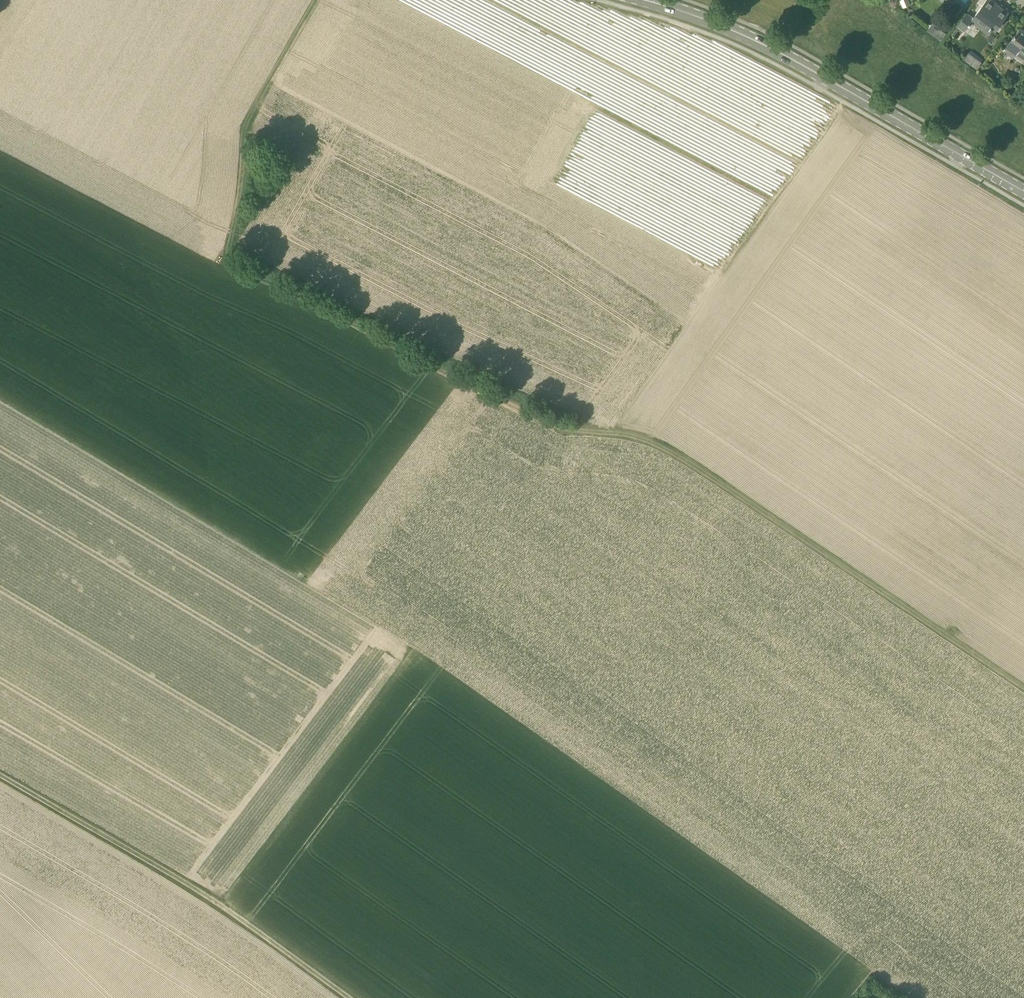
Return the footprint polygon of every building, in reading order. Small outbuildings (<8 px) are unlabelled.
[(973,17),(980,23),(978,26),(988,33),(992,29),(996,23),(999,25),(1006,15),(1000,10),(1001,8),(991,0),(986,0),(973,17)] [(967,13),(957,25),(964,31),(968,26),(969,27),(971,24),(970,23),(972,21),(970,20),(972,17),(971,16),(967,13)] [(941,29),(935,36),(941,41),(946,33),(941,29)] [(1020,29),(1006,47),(1023,61),(1023,32),(1020,29)]
